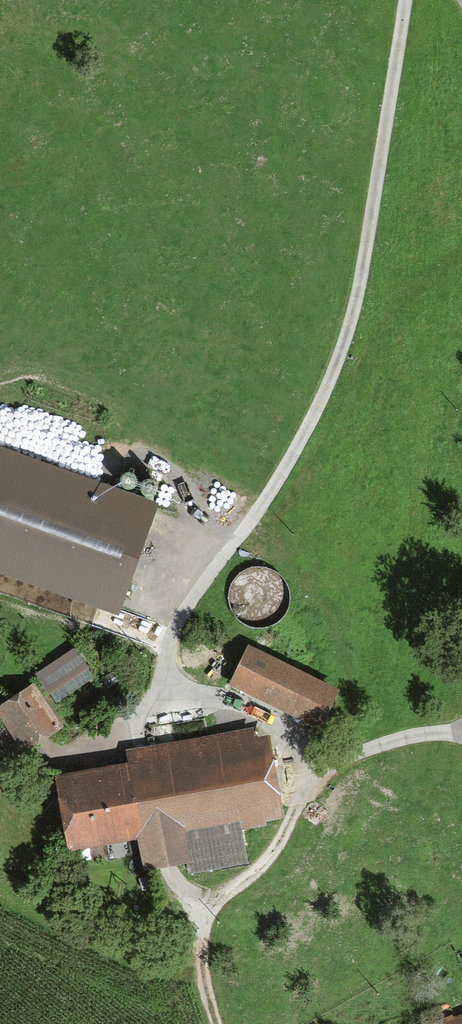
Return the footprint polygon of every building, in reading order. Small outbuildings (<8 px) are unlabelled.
[(107,610),(142,512),(0,463),(0,573),(107,610)] [(83,673),(65,653),(28,685),(45,705),(83,673)] [(324,697),(237,654),(222,685),(308,728),(324,697)] [(11,698),(0,706),(0,731),(16,751),(39,734),(11,698)] [(255,733),(117,754),(120,768),(47,779),(59,853),(128,842),(132,871),(179,864),(174,835),(269,820),(255,733)]
